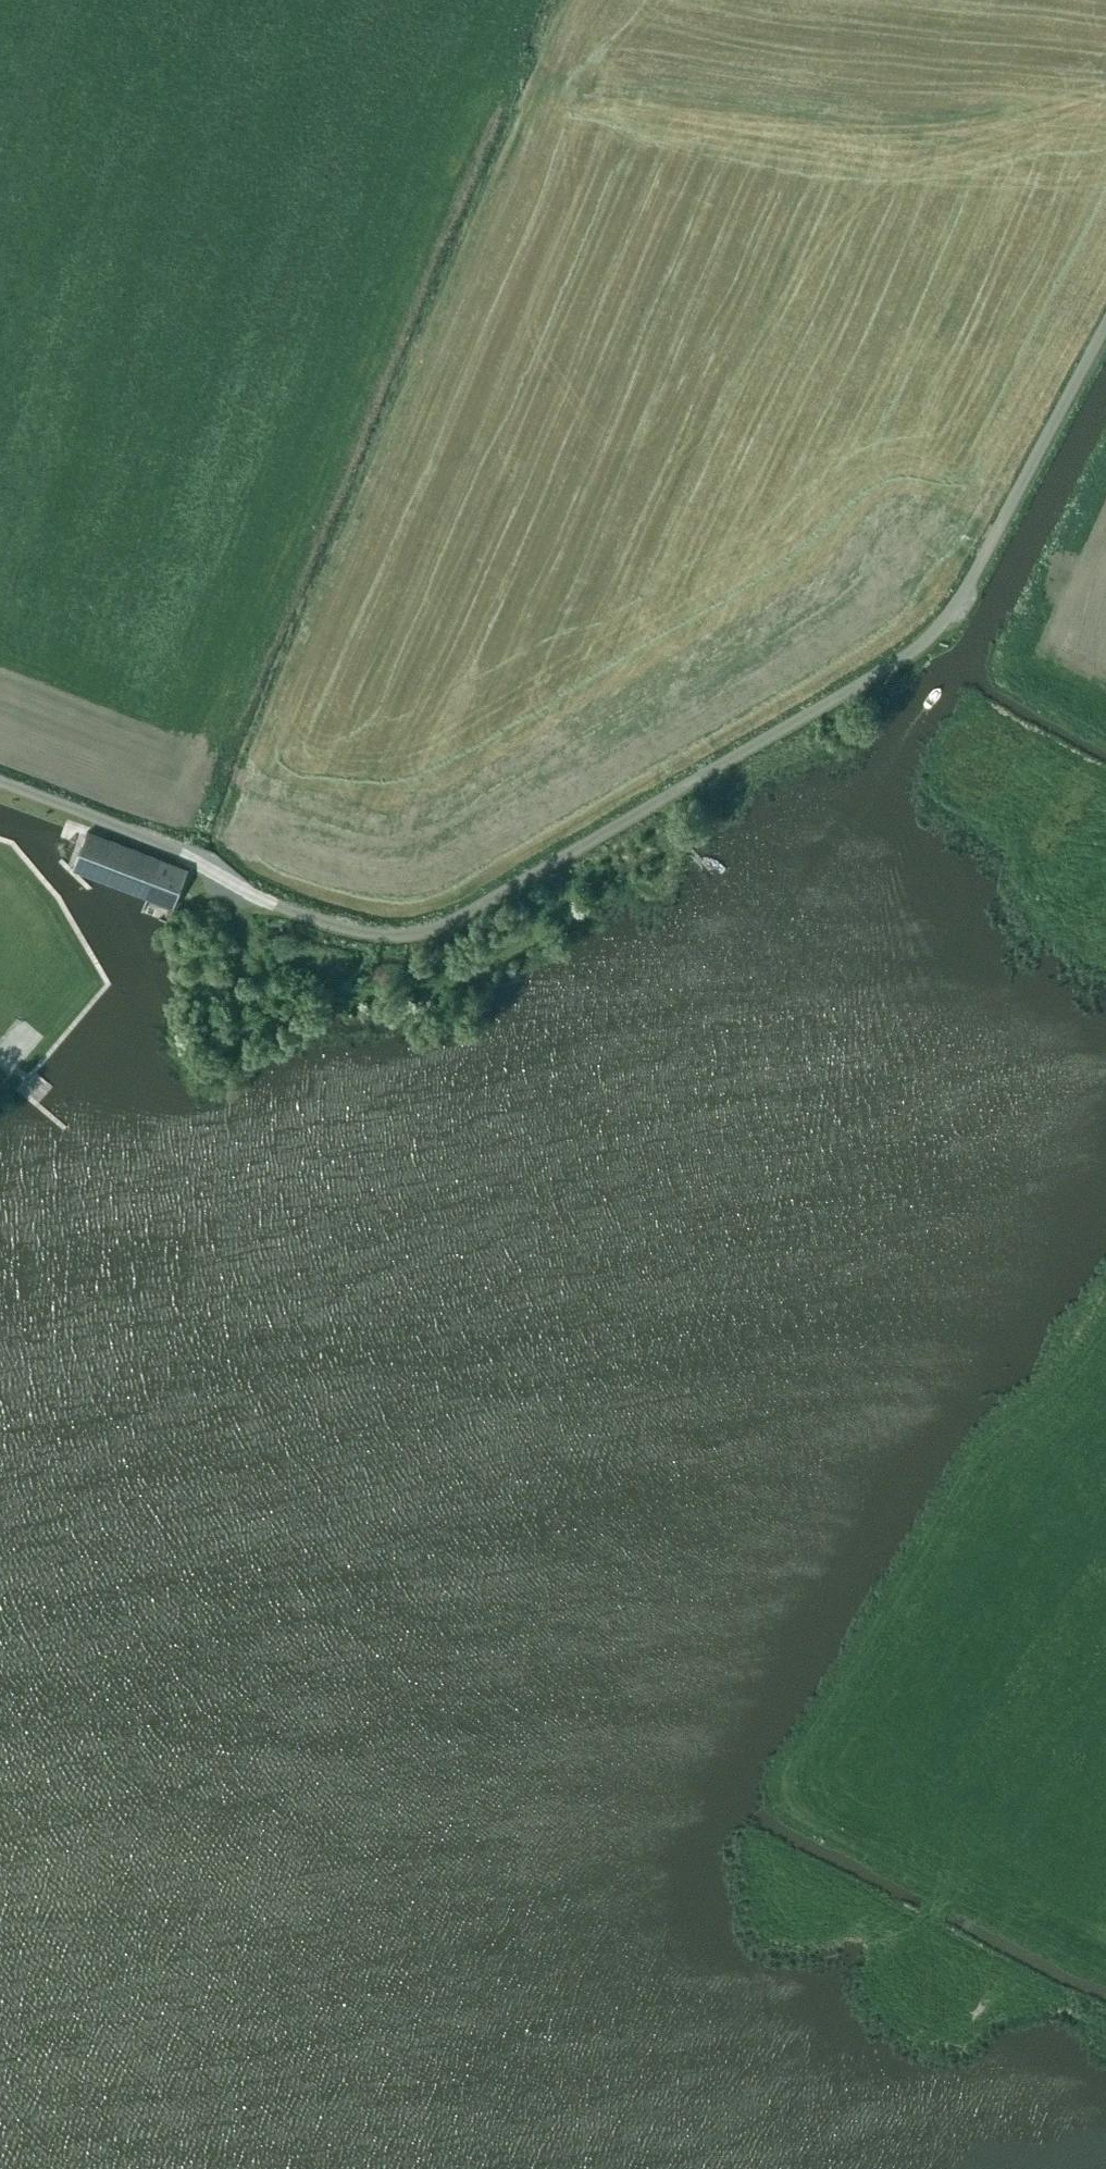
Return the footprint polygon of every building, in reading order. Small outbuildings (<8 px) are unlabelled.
[(73,869),(147,897),(160,860),(87,832),(73,869)]
